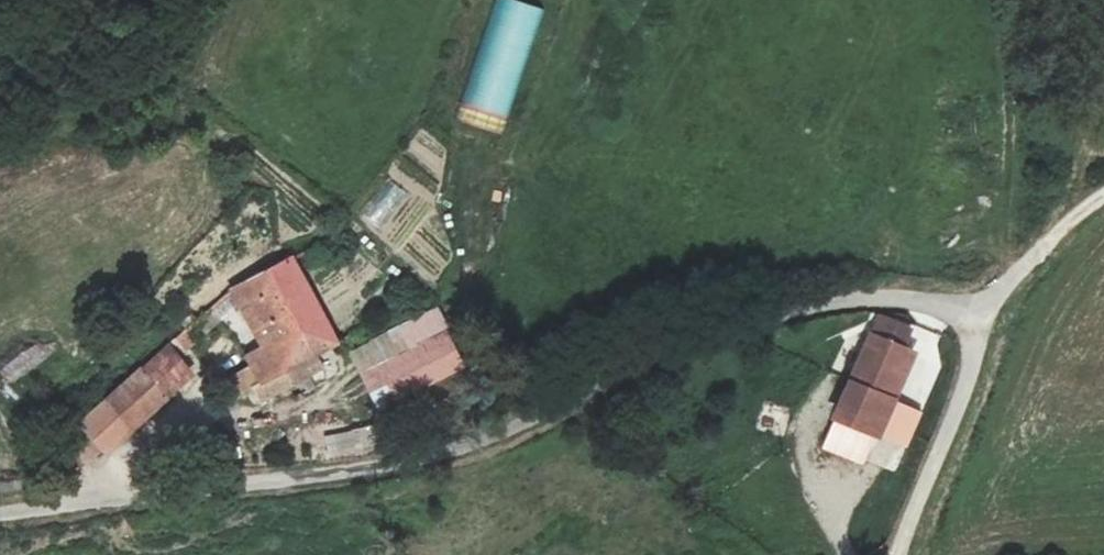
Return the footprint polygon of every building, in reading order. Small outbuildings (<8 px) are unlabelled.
[(503,136),(540,10),(507,0),(492,0),(455,122),(503,136)] [(378,207),(368,223),(397,240),(407,224),(378,207)] [(287,257),(234,292),(272,347),(250,361),(252,369),(229,384),(237,398),(248,392),(262,414),(325,375),(313,353),(332,343),(287,257)] [(465,350),(444,315),(363,362),(387,393),(465,350)] [(874,446),(919,346),(911,344),(910,332),(884,319),(880,319),(833,426),(874,446)] [(137,370),(161,398),(192,378),(167,346),(137,370)] [(161,398),(137,370),(75,421),(84,438),(76,448),(91,462),(99,457),(161,398)] [(326,433),(328,451),(375,446),(373,428),(326,433)]
